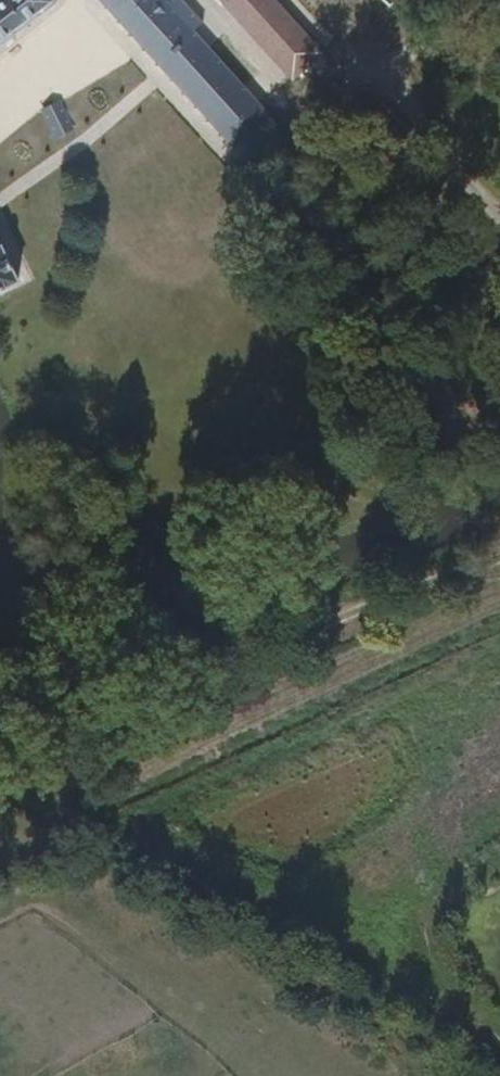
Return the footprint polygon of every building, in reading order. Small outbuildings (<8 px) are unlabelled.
[(55,5),(51,0),(0,0),(0,50),(55,5)] [(151,0),(93,0),(101,12),(86,24),(114,60),(130,46),(149,68),(182,37),(164,15),(174,7),(168,0),(152,0),(151,0)] [(70,134),(60,110),(43,118),(53,143),(70,134)] [(18,289),(4,250),(0,251),(0,296),(18,289)]
